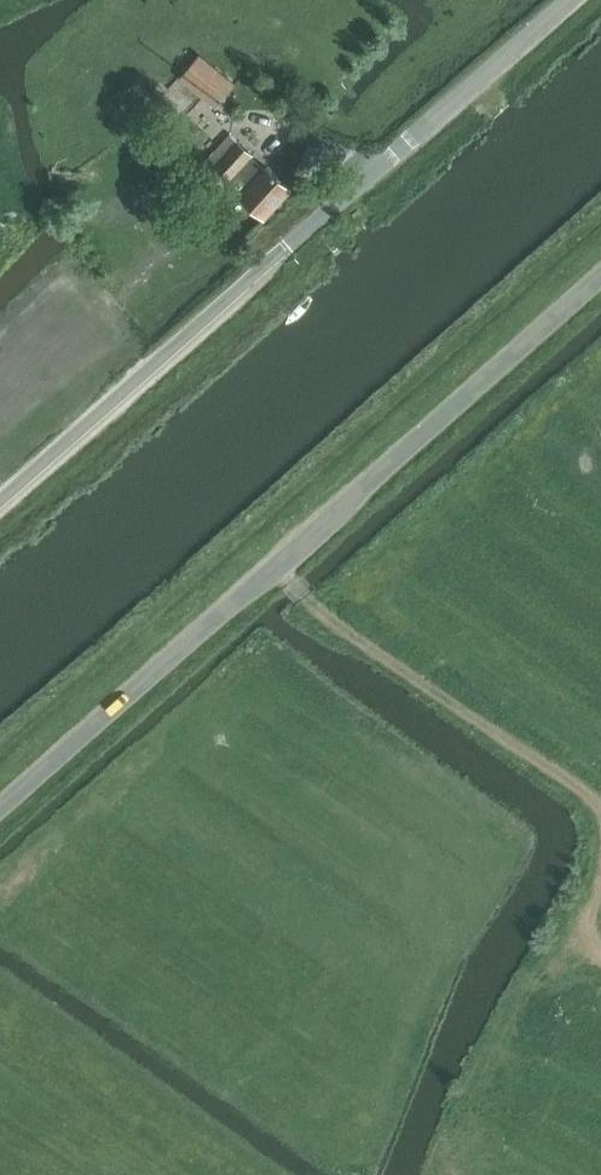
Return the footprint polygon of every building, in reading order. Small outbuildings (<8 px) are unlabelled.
[(234,81),(200,53),(180,77),(214,106),(234,81)] [(267,166),(259,175),(246,164),(254,155),(230,134),(202,164),(226,184),(239,196),(264,219),(292,189),(267,166)]
